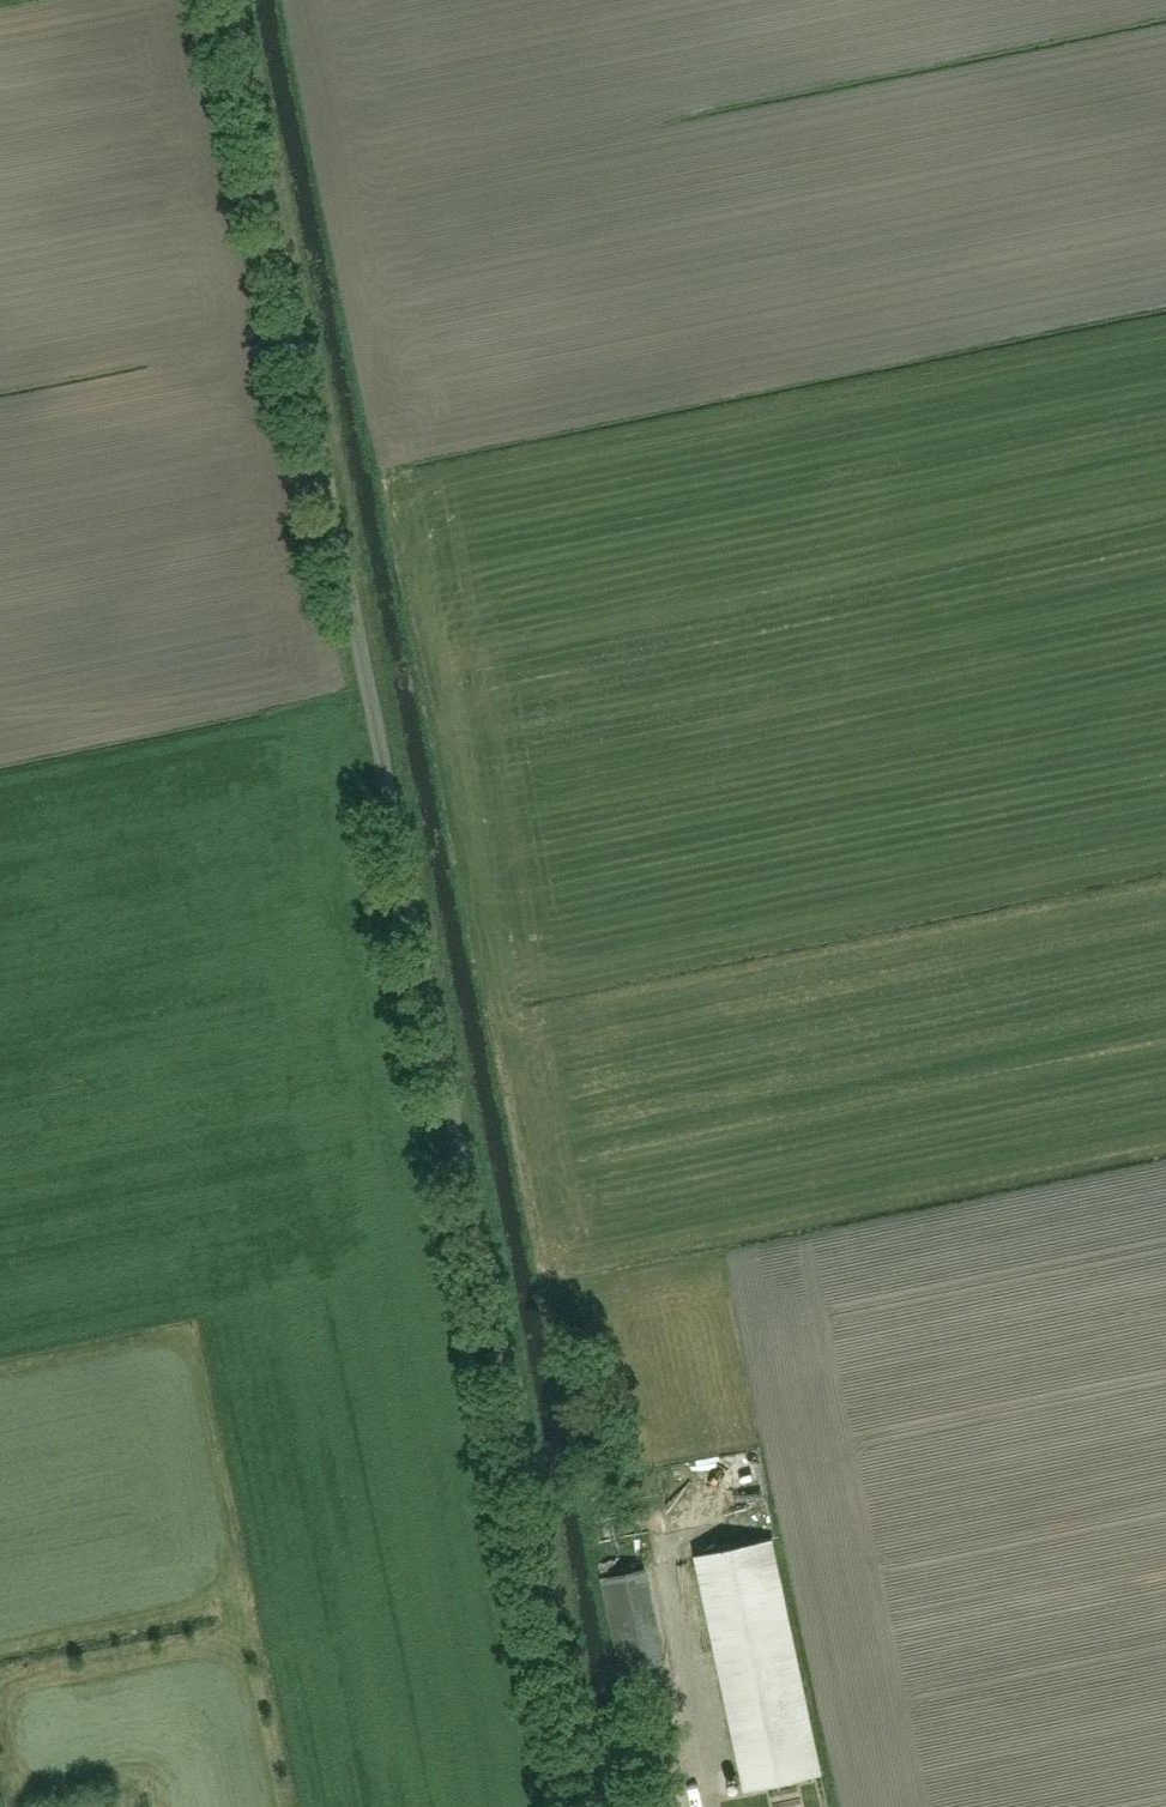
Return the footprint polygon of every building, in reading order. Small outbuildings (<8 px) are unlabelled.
[(822,1774),(772,1538),(696,1554),(746,1790),(822,1774)] [(648,1559),(626,1564),(651,1670),(673,1664),(648,1559)]
